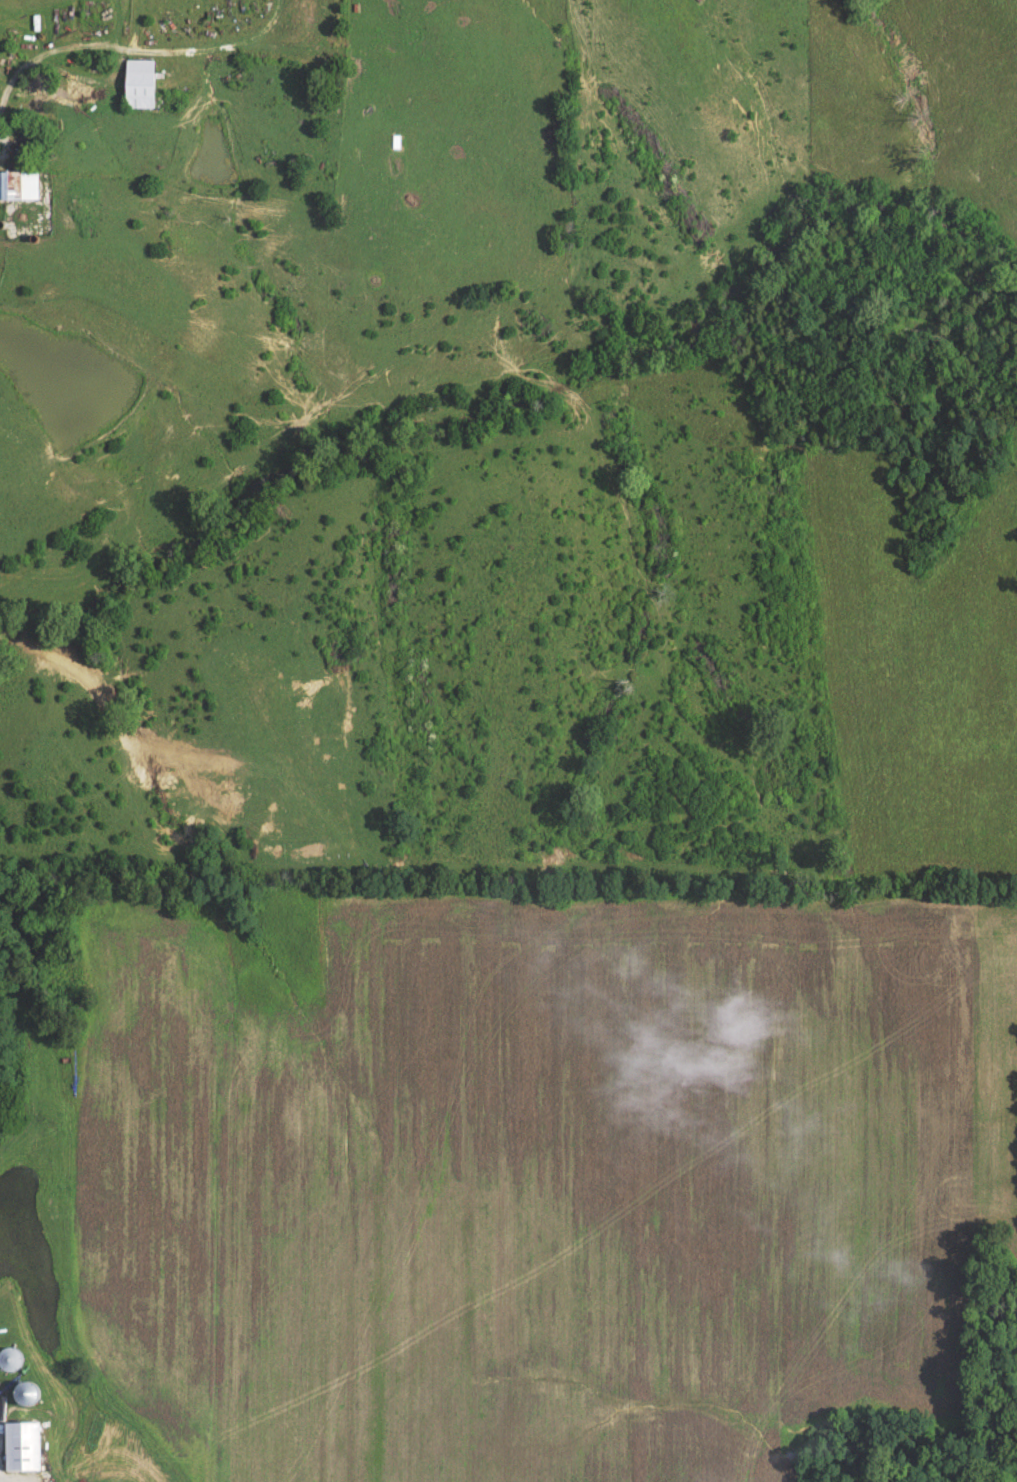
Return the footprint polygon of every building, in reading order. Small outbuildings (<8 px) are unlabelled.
[(155,112),(154,64),(126,65),(126,113),(155,112)] [(12,176),(0,176),(0,204),(12,204),(12,176)] [(7,1475),(42,1474),(41,1426),(6,1427),(7,1475)]
